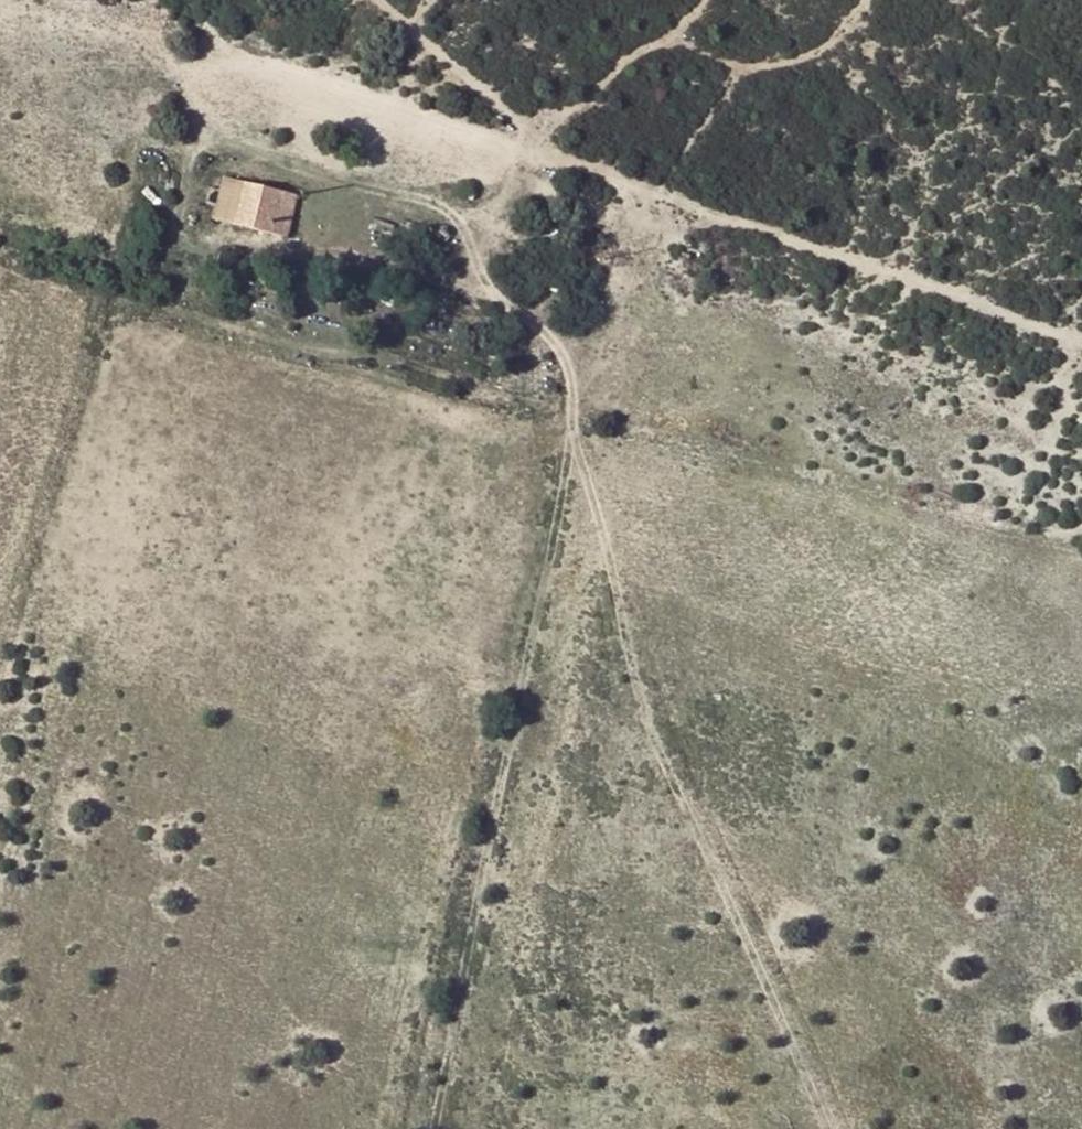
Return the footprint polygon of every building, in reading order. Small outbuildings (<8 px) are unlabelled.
[(220,211),(263,224),(274,170),(230,158),(220,211)]
